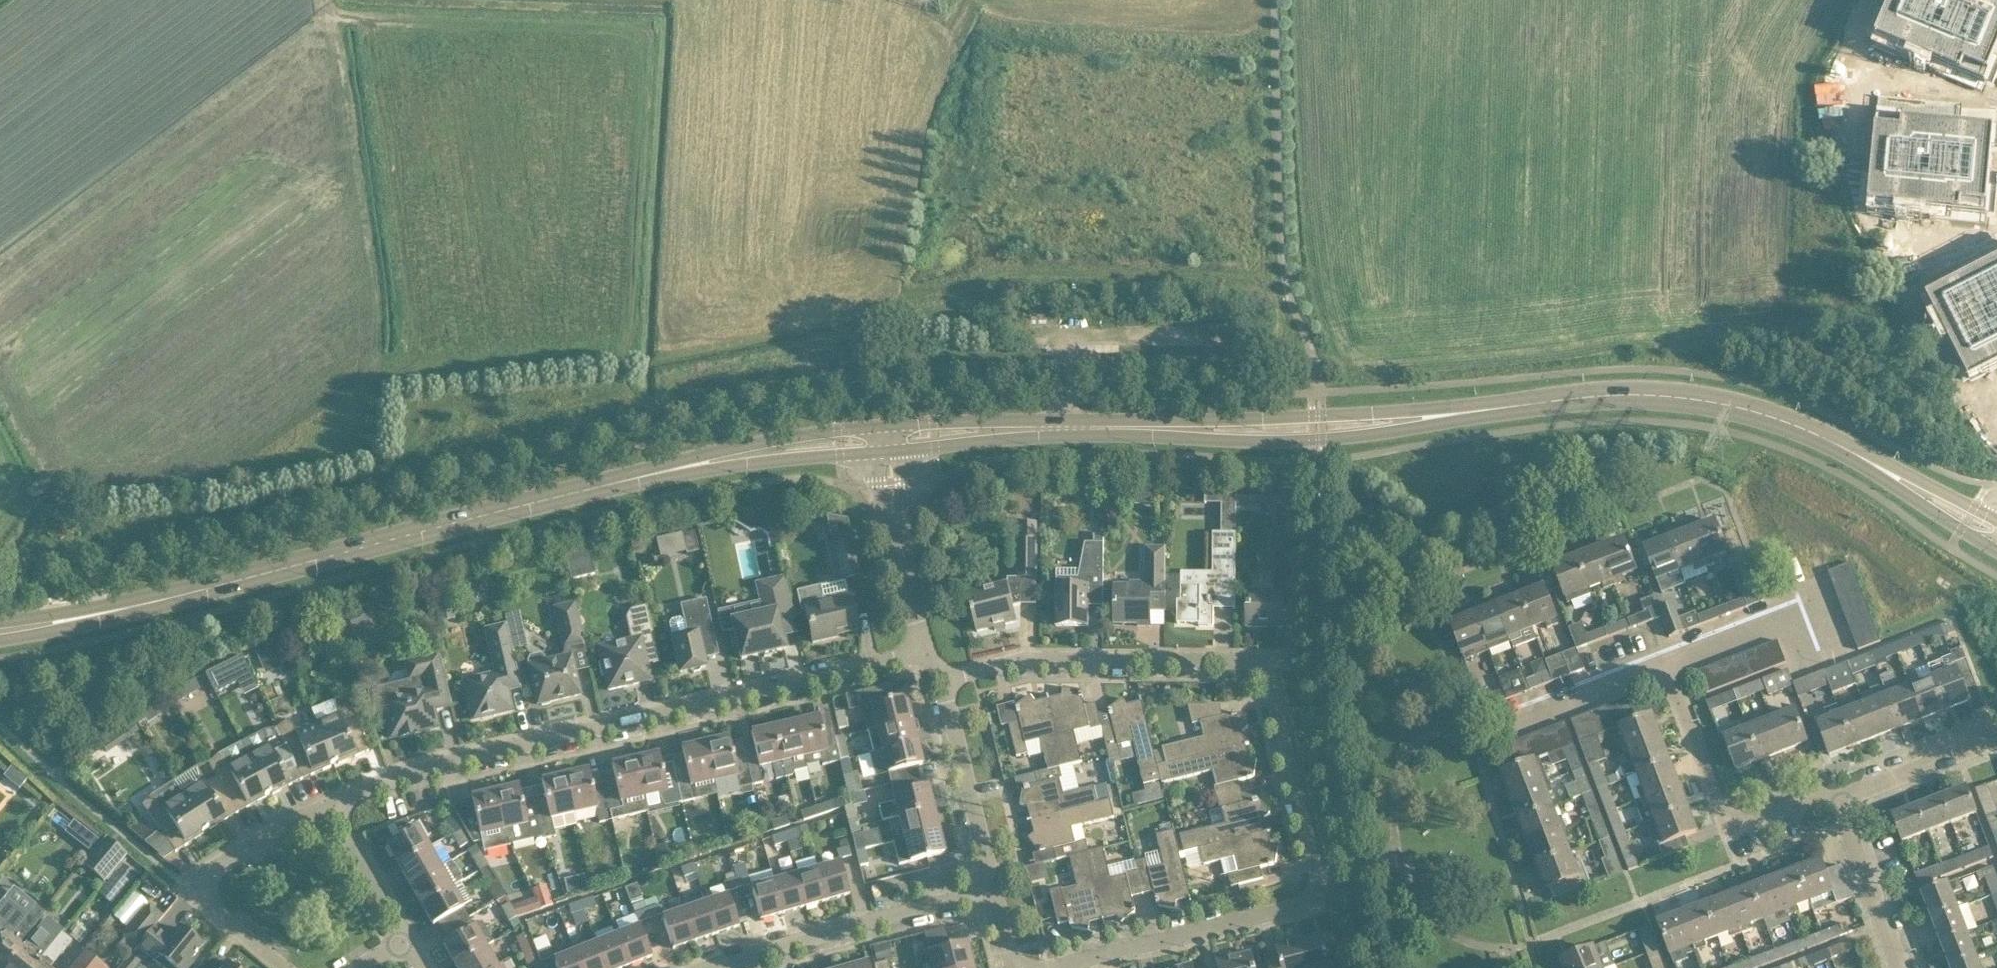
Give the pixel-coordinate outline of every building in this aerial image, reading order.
[(1876,39),(1985,84),(1996,56),(1996,0),(1892,0),(1876,39)] [(1882,97),(1870,204),(1988,217),(1996,131),(1963,128),(1966,106),(1882,97)] [(1927,296),(1968,381),(1996,367),(1996,262),(1927,296)] [(1236,503),(1297,504),(1298,490),(1237,489),(1236,503)] [(1222,503),(1222,533),(1236,533),(1236,503),(1222,503)] [(769,515),(727,517),(749,532),(750,532),(759,530),(767,535),(770,548),(778,547),(769,515)] [(1017,538),(1017,577),(1039,577),(1038,521),(1021,521),(1021,538),(1017,538)] [(1716,521),(1692,530),(1707,568),(1717,564),(1715,558),(1727,554),(1731,564),(1745,559),(1735,530),(1721,536),(1716,521)] [(1692,530),(1669,539),(1682,571),(1694,566),(1697,572),(1707,568),(1692,530)] [(682,534),(686,553),(698,550),(694,532),(682,534)] [(831,537),(841,580),(861,576),(851,532),(831,537)] [(1220,605),(1220,609),(1236,609),(1236,533),(1222,533),(1214,533),(1213,572),(1182,572),(1182,601),(1178,601),(1178,624),(1200,624),(1200,627),(1214,627),(1214,605),(1220,605)] [(1104,599),(1104,535),(1095,535),(1095,543),(1086,543),(1080,569),(1057,569),(1057,614),(1056,614),(1056,626),(1089,626),(1089,599),(1104,599)] [(1625,539),(1601,548),(1615,586),(1626,582),(1624,576),(1637,571),(1625,539)] [(1682,571),(1669,539),(1645,548),(1662,593),(1686,584),(1682,571)] [(1115,623),(1139,624),(1139,621),(1151,621),(1151,610),(1166,610),(1166,583),(1165,583),(1166,548),(1147,548),(1147,583),(1131,583),(1131,586),(1115,586),(1115,623)] [(1601,548),(1578,557),(1590,589),(1603,584),(1605,590),(1615,586),(1601,548)] [(565,556),(571,580),(595,574),(589,550),(565,556)] [(1590,589),(1578,557),(1554,566),(1568,604),(1580,600),(1578,594),(1590,589)] [(1277,624),(1278,627),(1284,627),(1284,611),(1297,611),(1297,561),(1275,561),(1275,592),(1251,592),(1251,605),(1248,605),(1248,615),(1245,615),(1245,625),(1247,625),(1247,627),(1269,627),(1269,624),(1277,624)] [(1829,572),(1833,583),(1855,574),(1851,563),(1829,572)] [(1833,583),(1837,594),(1859,585),(1855,574),(1833,583)] [(1744,596),(1721,605),(1725,616),(1765,601),(1756,577),(1739,584),(1744,596)] [(764,613),(732,621),(741,660),(763,655),(764,657),(777,655),(776,652),(785,649),(782,636),(798,632),(785,578),(757,584),(764,613)] [(1005,625),(1006,628),(1007,628),(1006,625),(1018,622),(1014,606),(1021,605),(1021,584),(1009,584),(1008,583),(968,593),(977,632),(995,628),(995,631),(997,630),(996,627),(1005,625)] [(1837,594),(1841,605),(1864,597),(1859,585),(1837,594)] [(858,626),(850,594),(823,601),(819,587),(796,592),(801,611),(805,610),(813,643),(836,638),(834,632),(858,626)] [(1544,587),(1521,596),(1533,629),(1546,624),(1548,629),(1559,625),(1544,587)] [(1498,605),(1512,643),(1514,647),(1537,638),(1533,629),(1521,596),(1498,605)] [(1632,629),(1662,617),(1659,609),(1654,596),(1640,601),(1645,613),(1628,619),(1632,629)] [(1841,605),(1846,616),(1868,608),(1864,597),(1841,605)] [(671,620),(669,625),(672,639),(680,674),(690,672),(694,674),(699,673),(702,669),(705,668),(703,659),(699,642),(715,638),(709,615),(706,599),(680,605),(684,620),(680,618),(671,620)] [(555,608),(564,647),(583,643),(574,604),(555,608)] [(1674,604),(1659,609),(1662,617),(1670,637),(1685,632),(1674,604)] [(1498,605),(1475,614),(1489,651),(1512,643),(1498,605)] [(1721,605),(1698,614),(1702,625),(1725,616),(1721,605)] [(633,683),(633,685),(651,681),(647,665),(659,663),(646,606),(631,609),(626,618),(631,638),(598,645),(602,662),(599,663),(602,676),(605,676),(608,691),(626,686),(626,685),(633,683)] [(1846,616),(1850,628),(1872,619),(1868,608),(1846,616)] [(339,617),(346,644),(365,639),(363,631),(371,628),(366,609),(339,617)] [(1489,651),(1475,614),(1451,623),(1465,661),(1489,651)] [(1628,619),(1605,628),(1608,637),(1632,629),(1628,619)] [(1850,628),(1854,639),(1877,630),(1872,619),(1850,628)] [(1577,648),(1577,649),(1608,637),(1605,628),(1587,635),(1582,622),(1569,627),(1577,648)] [(486,630),(496,674),(486,676),(486,679),(465,684),(468,698),(473,720),(481,718),(483,720),(494,717),(496,715),(512,711),(507,690),(521,687),(507,625),(486,630)] [(301,630),(304,637),(313,634),(311,626),(301,630)] [(1941,627),(1917,636),(1921,645),(1944,636),(1941,627)] [(1877,630),(1854,639),(1859,650),(1881,641),(1877,630)] [(335,632),(328,635),(332,644),(339,642),(335,632)] [(1917,636),(1894,645),(1898,654),(1921,645),(1917,636)] [(250,648),(261,672),(286,662),(276,637),(250,648)] [(1778,641),(1766,645),(1775,667),(1786,663),(1778,641)] [(1766,645),(1755,649),(1764,672),(1775,667),(1766,645)] [(1894,645),(1871,653),(1875,663),(1898,654),(1894,645)] [(1550,670),(1549,670),(1554,682),(1585,670),(1577,649),(1577,648),(1546,660),(1550,670)] [(1755,649),(1744,654),(1753,676),(1764,672),(1755,649)] [(1852,672),(1875,663),(1871,653),(1848,662),(1851,672),(1852,672)] [(1744,654),(1733,658),(1741,680),(1753,676),(1744,654)] [(242,655),(205,673),(215,693),(238,681),(233,673),(247,666),(242,655)] [(538,705),(540,704),(542,706),(550,704),(552,702),(580,695),(571,656),(545,662),(544,658),(541,655),(530,657),(527,662),(538,705)] [(405,698),(383,703),(387,722),(390,736),(391,738),(392,738),(396,737),(399,736),(400,739),(419,734),(418,732),(431,729),(427,711),(434,710),(452,705),(440,656),(406,664),(413,690),(404,692),(405,698)] [(1733,658),(1722,662),(1730,685),(1741,680),(1733,658)] [(1965,690),(1977,686),(1967,659),(1945,667),(1942,660),(1928,665),(1933,679),(1934,678),(1946,710),(1970,701),(1965,690)] [(1722,662),(1710,667),(1719,689),(1730,685),(1722,662)] [(1856,684),(1852,672),(1851,672),(1848,662),(1825,671),(1830,685),(1829,686),(1832,694),(1856,684)] [(1719,689),(1710,667),(1699,671),(1708,693),(1719,689)] [(1499,678),(1504,690),(1508,700),(1531,691),(1526,679),(1522,669),(1499,678)] [(1549,670),(1526,679),(1531,691),(1554,682),(1549,670)] [(1788,670),(1757,682),(1761,693),(1766,691),(1768,695),(1794,685),(1788,670)] [(1830,685),(1825,671),(1807,678),(1812,692),(1829,686),(1830,685)] [(1884,688),(1887,696),(1900,728),(1923,719),(1908,682),(1898,685),(1893,671),(1880,676),(1884,688)] [(1919,677),(1908,682),(1923,719),(1946,710),(1934,678),(1933,679),(1921,683),(1919,677)] [(1757,682),(1734,691),(1738,701),(1761,693),(1757,682)] [(860,708),(866,731),(877,729),(911,720),(905,697),(903,698),(903,695),(892,694),(889,685),(863,691),(866,707),(860,708)] [(181,687),(171,693),(176,703),(186,697),(181,687)] [(1063,697),(1050,700),(1066,766),(1083,762),(1075,732),(1091,728),(1091,730),(1102,727),(1096,703),(1085,706),(1083,697),(1082,692),(1081,692),(1081,691),(1064,688),(1063,695),(1063,697)] [(1508,700),(1504,690),(1480,700),(1484,709),(1508,700)] [(1738,701),(1734,691),(1707,702),(1711,711),(1738,701)] [(1872,695),(1862,699),(1877,737),(1900,728),(1887,696),(1875,701),(1872,695)] [(1041,740),(1049,770),(1061,768),(1066,766),(1050,700),(1036,703),(1035,702),(1031,696),(1017,706),(1018,708),(1017,708),(1018,713),(1021,722),(1009,725),(1017,757),(1029,754),(1026,744),(1041,740)] [(337,713),(317,722),(330,753),(334,764),(337,762),(338,764),(347,761),(345,757),(354,754),(355,757),(369,752),(349,698),(335,700),(337,713)] [(1628,698),(1616,703),(1625,725),(1636,721),(1628,698)] [(1102,727),(1110,759),(1122,756),(1119,746),(1134,742),(1145,785),(1162,781),(1159,766),(1158,766),(1143,703),(1128,706),(1128,705),(1124,699),(1110,709),(1111,710),(1109,711),(1111,716),(1113,724),(1102,727)] [(1854,709),(1841,714),(1853,746),(1877,737),(1862,699),(1852,703),(1854,709)] [(1616,703),(1605,707),(1614,730),(1620,727),(1625,725),(1616,703)] [(1163,748),(1167,764),(1167,765),(1245,745),(1242,732),(1243,731),(1249,727),(1239,713),(1237,714),(1237,713),(1232,714),(1224,716),(1221,705),(1189,705),(1193,724),(1202,722),(1205,737),(1163,748)] [(1605,707),(1594,711),(1603,734),(1614,730),(1605,707)] [(1780,710),(1769,714),(1784,751),(1807,742),(1795,711),(1782,716),(1780,710)] [(1594,711),(1583,716),(1591,738),(1597,736),(1603,734),(1594,711)] [(140,712),(134,716),(139,724),(145,720),(140,712)] [(835,714),(839,729),(847,727),(843,712),(835,714)] [(1853,746),(1841,714),(1828,719),(1826,713),(1815,717),(1830,755),(1853,746)] [(1761,724),(1748,729),(1761,760),(1784,751),(1769,714),(1759,718),(1761,724)] [(1625,725),(1620,727),(1625,741),(1620,743),(1624,753),(1661,739),(1652,715),(1636,721),(1625,725)] [(1571,720),(1580,742),(1591,738),(1583,716),(1571,720)] [(840,760),(837,746),(833,728),(822,730),(819,718),(796,723),(806,764),(818,761),(822,764),(840,760)] [(287,720),(277,728),(301,780),(314,774),(313,771),(321,768),(323,771),(331,767),(330,765),(334,764),(330,753),(317,722),(296,730),(287,720)] [(873,753),(882,751),(916,742),(914,734),(917,733),(918,730),(917,722),(914,720),(911,721),(911,720),(877,729),(866,731),(868,731),(873,753)] [(1566,722),(1555,726),(1563,749),(1565,748),(1575,745),(1566,722)] [(796,723),(774,728),(785,776),(792,775),(794,771),(806,768),(806,771),(807,770),(806,764),(796,723)] [(1555,726),(1543,731),(1552,753),(1563,749),(1555,726)] [(252,737),(241,742),(247,754),(268,794),(272,793),(273,795),(281,790),(279,787),(287,783),(289,786),(300,780),(301,780),(277,728),(264,730),(266,744),(258,749),(252,737)] [(746,761),(751,779),(752,784),(762,781),(759,767),(773,764),(776,779),(785,776),(774,728),(751,733),(757,759),(746,761)] [(1761,760),(1748,729),(1736,733),(1734,728),(1722,732),(1737,770),(1761,760)] [(1543,731),(1532,735),(1541,758),(1552,753),(1543,731)] [(1532,735),(1521,739),(1529,762),(1540,758),(1541,758),(1532,735)] [(1580,742),(1589,766),(1599,763),(1598,761),(1606,758),(1597,736),(1591,738),(1580,742)] [(751,779),(746,761),(735,764),(729,738),(730,738),(730,737),(707,738),(707,740),(709,739),(709,743),(706,744),(714,781),(736,776),(738,782),(739,787),(752,784),(751,779)] [(1509,744),(1518,766),(1529,762),(1521,739),(1509,744)] [(1661,739),(1624,753),(1624,755),(1617,757),(1620,766),(1621,766),(1626,779),(1638,774),(1670,762),(1661,739)] [(688,775),(677,778),(680,795),(693,792),(692,786),(714,781),(706,744),(702,745),(700,741),(702,741),(702,740),(681,748),(681,749),(682,749),(688,775)] [(916,742),(882,751),(888,774),(922,765),(916,742)] [(848,759),(845,744),(837,746),(840,760),(840,761),(848,759)] [(1159,766),(1162,781),(1163,784),(1214,771),(1217,786),(1215,787),(1218,798),(1242,792),(1240,781),(1248,779),(1253,778),(1253,777),(1255,776),(1257,760),(1250,759),(1249,759),(1245,745),(1167,765),(1167,764),(1159,766)] [(1584,769),(1575,745),(1565,748),(1574,772),(1584,769)] [(639,759),(635,760),(644,797),(659,794),(666,807),(682,803),(680,795),(677,778),(676,778),(673,762),(661,765),(659,754),(660,754),(659,753),(637,755),(637,756),(639,756),(639,759)] [(218,755),(209,764),(237,813),(250,807),(248,804),(256,799),(258,802),(266,798),(265,796),(268,794),(247,754),(228,765),(218,755)] [(614,777),(603,780),(612,820),(647,812),(644,797),(635,760),(632,761),(630,758),(632,757),(631,756),(611,764),(611,765),(612,765),(614,777)] [(1502,772),(1512,796),(1549,782),(1540,758),(1529,762),(1518,766),(1502,772)] [(851,772),(848,759),(840,761),(848,795),(862,790),(857,771),(851,772)] [(1670,762),(1638,774),(1643,787),(1637,789),(1641,799),(1679,785),(1670,762)] [(1589,766),(1598,790),(1607,786),(1599,763),(1589,766)] [(198,777),(179,790),(205,831),(209,829),(210,831),(218,826),(216,823),(223,818),(225,821),(236,814),(237,813),(209,764),(196,767),(198,777)] [(1030,806),(1033,820),(1111,800),(1107,784),(1065,795),(1061,780),(1064,779),(1061,768),(1049,770),(1036,773),(1039,784),(1030,787),(1030,786),(1025,787),(1025,789),(1024,789),(1021,806),(1028,807),(1030,806)] [(569,775),(565,776),(574,814),(596,808),(599,823),(612,820),(603,780),(591,782),(589,770),(589,769),(567,771),(567,772),(569,772),(569,775)] [(1593,792),(1584,769),(1574,772),(1578,781),(1565,786),(1571,800),(1583,795),(1593,792)] [(549,812),(537,815),(540,828),(544,838),(555,835),(553,825),(552,819),(574,814),(565,776),(561,777),(560,774),(562,773),(561,772),(541,780),(541,782),(542,781),(549,812)] [(1512,796),(1521,819),(1552,807),(1547,795),(1553,792),(1549,782),(1512,796)] [(1993,783),(1976,789),(1985,814),(1996,810),(1996,792),(1993,783)] [(1159,784),(1146,787),(1150,803),(1163,800),(1159,784)] [(1679,785),(1641,799),(1645,810),(1651,808),(1656,821),(1688,808),(1679,785)] [(499,792),(495,792),(504,830),(526,825),(527,830),(540,828),(537,815),(535,806),(523,809),(518,787),(519,787),(519,786),(497,787),(497,788),(499,788),(499,792)] [(882,821),(899,817),(933,809),(927,786),(893,794),(895,802),(879,806),(882,821)] [(1598,790),(1607,813),(1616,809),(1607,786),(1598,790)] [(1966,788),(1942,797),(1952,823),(1977,813),(1967,787),(1965,788),(1966,788)] [(504,830),(495,792),(491,793),(490,790),(492,789),(491,788),(470,797),(471,798),(473,803),(474,809),(456,813),(474,843),(481,841),(484,852),(510,846),(504,830)] [(154,793),(143,805),(160,830),(175,852),(188,845),(186,842),(194,837),(196,840),(203,835),(202,833),(205,831),(179,790),(161,801),(154,793)] [(1242,792),(1218,798),(1221,809),(1223,809),(1227,824),(1181,835),(1185,853),(1201,849),(1201,848),(1267,832),(1263,818),(1265,818),(1271,813),(1260,800),(1259,800),(1258,799),(1253,801),(1254,801),(1245,803),(1242,792)] [(1601,815),(1593,792),(1583,795),(1592,819),(1601,815)] [(1942,797),(1917,807),(1927,833),(1952,823),(1942,797)] [(1073,828),(1115,818),(1111,800),(1033,820),(1036,834),(1035,834),(1029,839),(1039,852),(1041,852),(1041,853),(1046,851),(1055,849),(1057,860),(1070,857),(1087,852),(1090,852),(1087,840),(1077,843),(1073,828)] [(833,810),(831,802),(816,807),(819,815),(833,810)] [(845,807),(849,822),(857,820),(853,805),(845,807)] [(819,815),(816,807),(801,812),(804,820),(819,815)] [(1521,819),(1529,843),(1567,828),(1563,818),(1557,820),(1552,807),(1521,819)] [(1927,833),(1917,807),(1894,816),(1894,815),(1892,816),(1903,842),(1927,833)] [(1688,808),(1656,821),(1661,833),(1655,835),(1664,857),(1690,847),(1686,836),(1697,832),(1688,808)] [(899,817),(904,839),(938,831),(933,809),(899,817)] [(1607,813),(1616,836),(1625,832),(1616,809),(1607,813)] [(1985,814),(1995,838),(1996,838),(1996,810),(1985,814)] [(387,845),(399,865),(429,848),(423,837),(430,833),(423,814),(394,824),(401,837),(387,845)] [(1610,838),(1601,815),(1592,819),(1601,842),(1610,838)] [(444,821),(452,835),(459,831),(452,817),(444,821)] [(772,823),(774,831),(789,825),(787,817),(772,823)] [(1529,843),(1538,866),(1570,854),(1565,841),(1571,839),(1567,828),(1529,843)] [(798,838),(796,830),(784,834),(786,842),(798,838)] [(459,831),(452,835),(460,848),(467,844),(459,831)] [(938,831),(904,839),(910,862),(944,854),(938,831)] [(1136,862),(1138,870),(1144,894),(1155,891),(1157,900),(1156,900),(1158,905),(1159,905),(1159,906),(1176,909),(1177,902),(1176,900),(1191,897),(1175,831),(1157,835),(1165,865),(1150,869),(1147,859),(1136,862)] [(852,836),(856,851),(864,849),(874,847),(870,832),(852,836)] [(1201,848),(1201,849),(1205,865),(1222,861),(1226,876),(1229,875),(1232,887),(1264,879),(1261,867),(1269,865),(1270,866),(1275,865),(1274,863),(1276,863),(1279,846),(1271,845),(1270,846),(1267,832),(1201,848)] [(1625,832),(1616,836),(1629,871),(1639,867),(1625,832)] [(786,842),(784,834),(772,838),(775,846),(786,842)] [(90,835),(82,846),(90,852),(98,841),(90,835)] [(104,882),(127,855),(106,837),(83,864),(104,882)] [(1619,862),(1610,838),(1601,842),(1610,865),(1619,862)] [(667,845),(656,849),(661,866),(673,862),(667,845)] [(1968,867),(1993,857),(1989,846),(1982,848),(1964,856),(1968,867)] [(837,851),(839,859),(851,856),(849,847),(837,851)] [(399,865),(410,885),(440,868),(429,848),(399,865)] [(1104,848),(1090,852),(1087,852),(1104,918),(1117,915),(1118,916),(1122,922),(1136,912),(1135,911),(1136,910),(1135,905),(1132,897),(1144,894),(1138,870),(1126,872),(1127,875),(1112,879),(1104,848)] [(864,849),(856,851),(860,867),(868,864),(864,849)] [(1087,852),(1070,857),(1078,887),(1063,891),(1062,888),(1051,891),(1059,925),(1070,922),(1071,926),(1072,926),(1072,928),(1089,931),(1090,923),(1090,922),(1104,918),(1087,852)] [(473,858),(480,871),(488,867),(480,854),(473,858)] [(1570,854),(1538,866),(1547,889),(1585,875),(1581,864),(1575,867),(1570,854)] [(1968,867),(1964,856),(1940,865),(1944,876),(1968,867)] [(1798,870),(1810,901),(1815,913),(1854,898),(1842,866),(1826,872),(1822,861),(1798,870)] [(421,905),(452,887),(462,881),(460,878),(461,877),(454,865),(453,865),(451,862),(440,868),(410,885),(421,905)] [(736,878),(739,888),(751,884),(744,863),(732,867),(736,878)] [(840,863),(818,869),(827,901),(849,895),(840,863)] [(696,873),(693,864),(681,869),(684,877),(696,873)] [(107,885),(119,895),(136,875),(124,865),(107,885)] [(1944,876),(1940,865),(1915,875),(1920,886),(1944,876)] [(1991,895),(1996,893),(1996,875),(1993,866),(1976,872),(1979,881),(1985,879),(1991,895)] [(488,867),(480,871),(488,885),(495,881),(488,867)] [(818,869),(796,876),(805,907),(827,901),(818,869)] [(1798,870),(1775,878),(1789,916),(1800,912),(1798,906),(1810,901),(1798,870)] [(796,876),(774,882),(783,914),(805,907),(796,876)] [(739,888),(736,878),(723,882),(727,892),(739,888)] [(1775,878),(1752,887),(1764,919),(1777,914),(1779,920),(1789,916),(1775,878)] [(1922,893),(1932,918),(1958,908),(1952,893),(1963,889),(1959,879),(1922,893)] [(783,914),(774,882),(751,888),(760,920),(783,914)] [(646,908),(642,898),(636,884),(625,888),(630,902),(634,913),(638,923),(650,918),(646,908)] [(452,887),(421,905),(433,925),(463,908),(462,906),(472,901),(464,888),(455,893),(452,887)] [(1752,887),(1729,896),(1743,935),(1753,931),(1754,932),(1767,927),(1764,919),(1752,887)] [(536,894),(541,907),(551,903),(547,891),(536,894)] [(728,895),(706,903),(717,934),(739,927),(728,895)] [(1729,896),(1705,905),(1718,937),(1730,932),(1732,938),(1743,934),(1743,935),(1729,896)] [(541,909),(537,897),(510,906),(517,917),(541,909)] [(596,907),(593,898),(581,902),(584,910),(596,907)] [(0,939),(0,967),(7,967),(23,948),(19,945),(45,913),(36,905),(26,917),(4,899),(0,904),(0,930),(4,934),(0,939)] [(584,910),(581,902),(569,906),(572,914),(584,910)] [(517,917),(510,906),(509,903),(501,908),(509,922),(517,917)] [(706,903),(684,910),(695,942),(717,934),(706,903)] [(658,904),(646,908),(650,918),(661,914),(658,904)] [(1932,918),(1941,943),(1967,932),(1967,931),(1978,927),(1969,904),(1958,908),(1932,918)] [(1705,905),(1682,914),(1697,951),(1707,947),(1705,942),(1718,937),(1705,905)] [(126,939),(123,944),(131,951),(161,916),(149,906),(123,936),(126,939)] [(695,942),(684,910),(662,918),(673,949),(695,942)] [(1818,921),(1822,933),(1826,942),(1850,933),(1842,912),(1818,921)] [(1697,951),(1682,914),(1658,923),(1674,964),(1688,959),(1686,955),(1697,951)] [(59,937),(62,934),(45,920),(23,948),(7,967),(34,967),(59,937)] [(443,944),(455,964),(485,947),(493,942),(481,922),(474,927),(443,944)] [(639,926),(618,935),(630,965),(652,957),(639,926)] [(202,946),(197,941),(198,937),(189,930),(185,932),(180,928),(170,940),(154,927),(138,947),(163,967),(189,967),(193,963),(190,961),(202,946)] [(1639,930),(1648,954),(1657,951),(1648,927),(1639,930)] [(933,967),(965,967),(972,966),(966,942),(954,945),(948,943),(944,928),(924,933),(933,967)] [(1941,943),(1950,967),(1977,957),(1967,932),(1941,943)] [(1822,933),(1799,942),(1803,951),(1826,942),(1822,933)] [(72,942),(62,934),(59,937),(34,967),(50,967),(72,942)] [(516,938),(522,953),(530,950),(524,935),(516,938)] [(596,943),(606,967),(624,967),(630,965),(618,935),(596,943)] [(1268,962),(1268,964),(1269,967),(1331,967),(1323,935),(1298,942),(1297,939),(1277,944),(1280,959),(1268,962)] [(1853,940),(1829,949),(1832,958),(1856,949),(1853,940)] [(1799,942),(1776,950),(1780,960),(1803,951),(1799,942)] [(575,952),(581,967),(606,967),(596,943),(575,952)] [(1565,967),(1601,967),(1598,959),(1603,957),(1599,945),(1562,960),(1565,967)] [(457,967),(495,967),(497,967),(485,947),(455,964),(457,967)] [(537,953),(541,961),(553,957),(549,948),(537,953)] [(1829,949),(1806,958),(1809,967),(1832,958),(1829,949)] [(81,950),(66,967),(103,967),(81,950)] [(530,950),(522,953),(528,967),(535,964),(530,950)] [(1753,959),(1756,967),(1758,967),(1780,960),(1776,950),(1753,959)] [(1653,967),(1664,967),(1657,951),(1648,954),(1653,967)] [(575,952),(553,961),(556,967),(581,967),(575,952)] [(143,961),(134,953),(121,967),(137,967),(143,961)] [(1268,964),(1256,967),(1253,953),(1232,958),(1223,960),(1222,957),(1216,959),(1219,967),(1269,967),(1268,964)] [(1951,967),(1981,967),(1977,957),(1950,967),(1951,967)] [(1782,967),(1783,967),(1807,967),(1809,967),(1806,958),(1782,967)] [(1730,967),(1756,967),(1753,959),(1730,967)]
